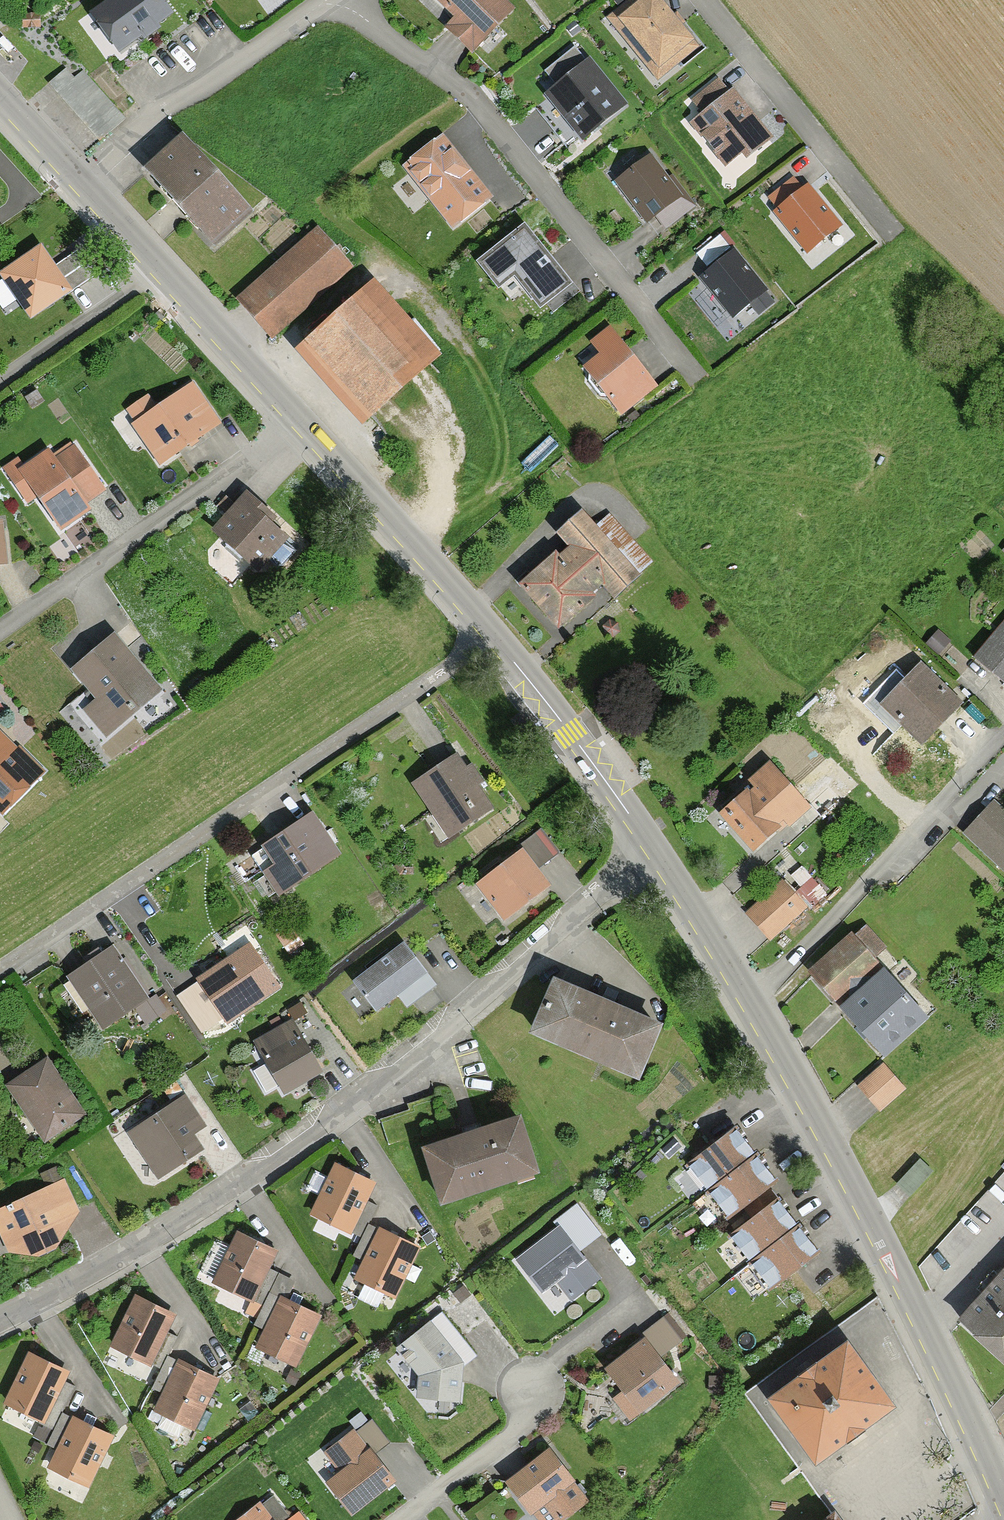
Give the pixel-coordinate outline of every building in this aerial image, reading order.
[(90,16),(119,58),(142,42),(144,45),(163,32),(160,28),(174,19),(161,0),(114,0),(90,16)] [(501,0),(433,0),(454,20),(444,31),(473,58),(515,13),(501,0)] [(608,20),(657,82),(700,49),(661,0),(633,0),(608,20)] [(628,109),(591,63),(546,99),(584,145),(628,109)] [(68,73),(52,88),(102,145),(129,122),(86,74),(76,82),(68,73)] [(702,115),(689,125),(725,172),(742,159),(747,165),(775,144),(735,90),(730,94),(719,80),(691,101),(702,115)] [(494,200),(443,138),(403,171),(455,233),(494,200)] [(185,143),(145,176),(214,257),(253,224),(185,143)] [(649,157),(616,183),(648,226),(682,200),(649,157)] [(794,179),(768,199),(779,212),(772,217),(806,259),(845,228),(810,184),(803,190),(794,179)] [(526,228),(477,266),(499,294),(515,282),(540,313),(572,288),(526,228)] [(324,232),(243,302),(278,341),(359,272),(324,232)] [(91,302),(57,251),(13,280),(46,331),(91,302)] [(736,252),(700,281),(733,321),(768,291),(736,252)] [(370,289),(298,353),(363,427),(436,364),(370,289)] [(622,343),(584,372),(621,419),(658,390),(622,343)] [(221,426),(193,385),(157,410),(148,397),(125,413),(162,467),(221,426)] [(41,503),(66,539),(97,517),(90,508),(112,492),(80,446),(59,461),(55,456),(30,474),(22,463),(6,474),(31,510),(41,503)] [(246,485),(210,528),(260,570),(290,533),(268,515),(274,508),(246,485)] [(595,528),(577,508),(551,531),(560,541),(515,580),(559,630),(607,587),(619,600),(657,566),(611,514),(595,528)] [(8,526),(0,527),(0,571),(11,570),(8,526)] [(1003,683),(1003,619),(972,652),(1003,683)] [(78,703),(107,735),(164,686),(111,625),(66,664),(90,692),(78,703)] [(938,656),(962,677),(973,665),(949,644),(938,656)] [(964,701),(919,660),(878,703),(923,745),(964,701)] [(3,816),(47,773),(0,729),(0,813),(3,816)] [(416,778),(459,837),(494,811),(451,753),(416,778)] [(806,803),(766,759),(745,778),(747,781),(714,810),(755,857),(810,809),(820,820),(845,798),(830,782),(806,803)] [(994,797),(963,829),(1003,869),(1003,868),(1003,807),(994,797)] [(310,808),(259,841),(272,862),(260,870),(278,897),(341,856),(310,808)] [(473,881),(504,922),(550,887),(519,846),(473,881)] [(744,913),(770,942),(808,910),(783,880),(744,913)] [(850,931),(804,969),(880,1059),(925,1021),(875,960),(888,949),(868,925),(854,936),(850,931)] [(247,941),(196,975),(225,1018),(276,984),(247,941)] [(114,942),(65,974),(102,1029),(134,1008),(146,1026),(159,1017),(148,999),(151,997),(114,942)] [(352,978),(377,1011),(397,996),(407,1009),(435,988),(401,942),(352,978)] [(557,977),(534,1035),(638,1077),(662,1019),(557,977)] [(253,1040),(284,1093),(322,1072),(291,1018),(253,1040)] [(44,1055),(4,1082),(45,1142),(85,1116),(44,1055)] [(858,1087),(879,1112),(906,1089),(885,1064),(858,1087)] [(158,1181),(165,1177),(201,1152),(190,1136),(206,1126),(185,1093),(126,1133),(158,1181)] [(418,1137),(437,1198),(539,1165),(520,1105),(418,1137)] [(779,1175),(735,1121),(684,1162),(728,1216),(779,1175)] [(896,1183),(911,1197),(934,1173),(919,1159),(896,1183)] [(338,1166),(315,1215),(350,1233),(374,1183),(338,1166)] [(65,1179),(57,1167),(41,1175),(46,1185),(22,1192),(0,1205),(0,1234),(8,1252),(34,1253),(54,1244),(79,1212),(65,1179)] [(821,1246),(778,1192),(727,1233),(771,1287),(821,1246)] [(562,1222),(516,1256),(543,1292),(557,1282),(571,1300),(599,1280),(603,1277),(562,1222)] [(381,1229),(358,1278),(393,1295),(417,1246),(381,1229)] [(238,1231),(214,1281),(250,1298),(274,1248),(238,1231)] [(953,1317),(1003,1363),(1003,1261),(953,1317)] [(138,1295),(115,1344),(150,1361),(174,1312),(138,1295)] [(284,1298),(260,1347),(296,1364),(319,1315),(284,1298)] [(430,1315),(397,1343),(419,1372),(418,1397),(460,1399),(464,1359),(430,1315)] [(647,1331),(604,1362),(622,1387),(639,1411),(682,1380),(668,1360),(647,1331)] [(768,1400),(816,1465),(895,1407),(848,1342),(768,1400)] [(31,1352),(7,1402),(43,1419),(67,1369),(31,1352)] [(182,1361),(158,1410),(194,1427),(218,1378),(182,1361)] [(77,1417),(54,1466),(89,1483),(113,1434),(77,1417)] [(354,1428),(325,1448),(340,1469),(327,1478),(340,1496),(352,1512),(393,1482),(354,1428)] [(506,1476),(531,1511),(538,1519),(563,1519),(589,1501),(548,1445),(506,1476)] [(274,1493),(234,1519),(292,1519),(274,1493)] [(837,1504),(814,1519),(848,1519),(837,1504)]
